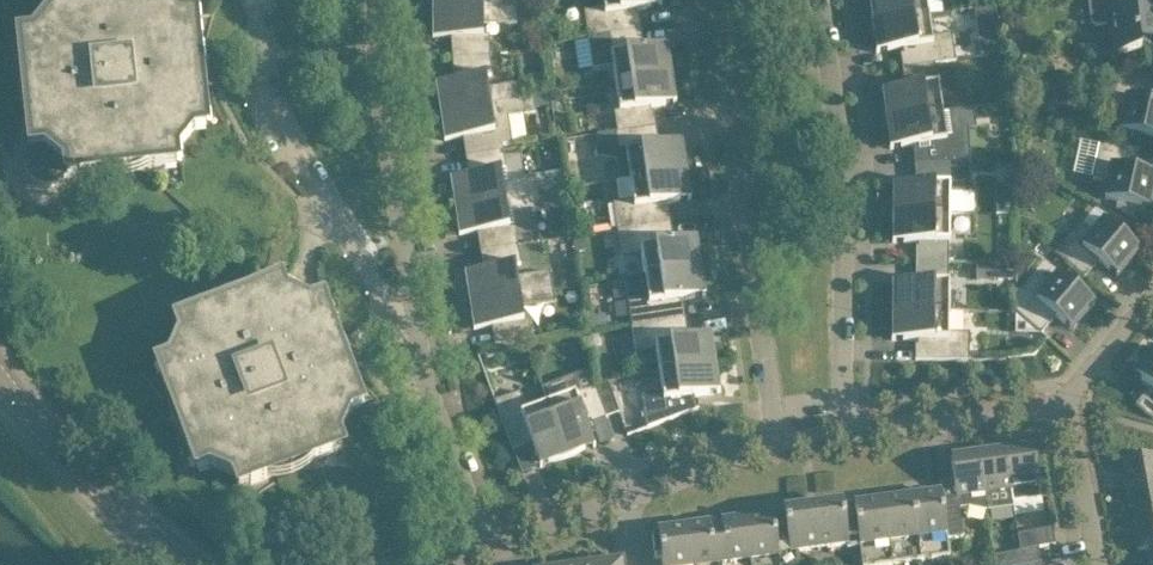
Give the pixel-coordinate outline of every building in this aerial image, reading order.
[(19,37),(21,49),(20,49),(22,66),(34,65),(30,90),(31,93),(40,116),(28,118),(29,135),(30,134),(31,145),(31,147),(28,151),(26,155),(25,160),(25,165),(26,169),(28,174),(30,178),(34,181),(38,184),(42,185),(47,186),(52,186),(56,185),(61,183),(64,180),(68,176),(70,176),(73,176),(80,175),(97,174),(96,162),(121,165),(124,165),(147,156),(148,168),(165,166),(178,165),(177,152),(177,151),(194,130),(195,130),(207,128),(206,116),(207,116),(205,99),(193,100),(195,85),(195,83),(179,85),(177,66),(193,64),(193,63),(187,49),(199,47),(197,30),(196,18),(183,19),(182,19),(161,2),(161,1),(161,0),(130,0),(131,3),(109,0),(103,0),(80,9),(79,0),(52,0),(49,0),(50,13),(50,14),(33,35),(32,35),(19,37)] [(436,8),(434,8),(517,8),(517,0),(436,0),(436,8)] [(605,7),(584,10),(588,38),(642,30),(640,15),(637,16),(636,11),(651,8),(656,7),(655,0),(603,0),(605,7)] [(872,15),(872,20),(873,24),(930,16),(928,0),(876,0),(877,5),(873,4),(873,7),(872,11),(872,15)] [(1131,0),(1089,0),(1091,22),(1097,26),(1108,25),(1116,30),(1119,53),(1152,49),(1152,0),(1131,3),(1131,0)] [(437,24),(433,24),(433,38),(458,38),(459,58),(491,56),(490,36),(484,36),(484,24),(517,24),(517,8),(434,8),(434,9),(436,9),(437,24)] [(933,37),(930,16),(873,24),(873,28),(875,32),(876,36),(879,43),(882,41),(883,51),(888,50),(888,51),(903,49),(904,54),(901,54),(903,69),(936,64),(957,61),(953,34),(933,37)] [(642,30),(588,38),(593,69),(613,66),(616,83),(673,74),(672,72),(672,70),(672,69),(671,67),(671,66),(670,64),(670,62),(669,61),(668,59),(668,58),(667,56),(664,57),(662,47),(657,48),(657,47),(642,50),(641,45),(644,44),(642,30)] [(554,43),(543,45),(546,63),(557,61),(554,43)] [(460,79),(436,83),(438,97),(442,96),(444,111),(441,111),(441,112),(524,99),(521,83),(488,88),(487,77),(492,76),(491,56),(459,58),(460,79)] [(939,84),(936,64),(903,69),(905,83),(908,83),(909,88),(893,90),(893,91),(889,92),(890,101),(887,101),(886,103),(886,107),(886,112),(886,116),(886,120),(943,112),(939,83),(939,84)] [(1152,102),(1152,98),(1152,73),(1115,78),(1108,111),(1124,114),(1120,131),(1152,138),(1152,102)] [(620,111),(614,112),(617,132),(623,131),(657,126),(654,112),(652,112),(651,107),(666,105),(666,104),(671,103),(669,94),(673,94),(673,92),(673,87),(674,83),(673,79),(673,74),(616,83),(620,111)] [(550,95),(533,98),(535,108),(552,106),(550,95)] [(524,99),(441,112),(442,113),(444,112),(446,127),(443,127),(445,141),(463,138),(469,137),(472,155),(504,150),(503,145),(512,144),(508,118),(535,114),(535,108),(533,98),(524,99)] [(958,129),(955,110),(943,112),(886,120),(887,125),(888,129),(890,133),(891,137),(892,139),(895,138),(897,148),(901,147),(901,148),(917,146),(917,151),(914,151),(915,165),(967,162),(965,128),(958,129)] [(598,140),(595,156),(616,161),(619,181),(630,179),(645,177),(681,171),(687,170),(687,169),(687,167),(686,165),(686,164),(686,162),(685,160),(684,159),(684,157),(683,156),(682,154),(681,152),(678,153),(677,144),(672,144),(657,146),(656,141),(659,141),(657,126),(623,131),(617,132),(614,132),(597,135),(598,140)] [(1093,179),(1109,183),(1105,199),(1118,202),(1116,210),(1134,220),(1137,207),(1148,209),(1150,202),(1152,196),(1152,193),(1152,174),(1135,170),(1139,149),(1116,143),(1102,140),(1100,145),(1093,179)] [(468,175),(451,177),(453,191),(456,191),(458,205),(456,206),(506,199),(539,193),(555,191),(552,175),(536,177),(524,179),(521,156),(505,159),(504,150),(472,155),(475,174),(468,175)] [(971,162),(967,162),(915,165),(917,180),(920,180),(920,185),(904,185),(900,186),(900,195),(897,194),(896,197),(895,201),(894,205),(893,209),(893,214),(950,214),(950,193),(971,193),(971,162)] [(618,202),(614,203),(618,230),(671,223),(669,208),(666,208),(666,204),(681,201),(681,200),(685,200),(684,190),(687,190),(688,188),(688,186),(688,185),(688,183),(688,181),(688,179),(688,178),(688,176),(688,174),(688,173),(688,171),(687,170),(681,171),(645,177),(630,179),(633,200),(618,202)] [(506,199),(456,206),(456,207),(459,207),(461,221),(458,222),(460,236),(477,233),(484,232),(487,250),(518,245),(517,237),(532,234),(529,214),(533,213),(541,212),(557,209),(555,191),(539,193),(506,199)] [(950,243),(950,214),(893,214),(893,218),(894,222),(894,227),(895,231),(896,233),(900,232),(899,242),(904,242),(904,243),(919,243),(919,248),(917,248),(917,263),(949,263),(949,243),(950,243)] [(1082,223),(1056,252),(1085,278),(1100,262),(1118,277),(1125,268),(1132,258),(1138,248),(1125,237),(1131,230),(1114,220),(1110,224),(1105,220),(1094,233),(1082,223)] [(672,242),(671,237),(674,237),(671,223),(618,230),(622,258),(642,255),(645,275),(702,267),(701,263),(700,259),(699,255),(697,251),(696,248),(693,250),(691,240),(687,241),(687,240),(672,242)] [(568,224),(556,226),(558,235),(569,234),(568,224)] [(583,236),(573,238),(575,253),(586,251),(583,236)] [(490,268),(465,272),(467,286),(471,285),(473,300),(471,300),(471,301),(553,288),(551,272),(518,277),(516,265),(521,265),(518,245),(487,250),(490,268)] [(949,282),(949,263),(917,263),(916,277),(919,277),(919,282),(904,282),(904,283),(899,283),(899,293),(896,292),(895,294),(894,298),(893,303),(893,307),(892,311),(950,311),(950,282),(949,282)] [(999,266),(999,280),(1014,280),(1014,266),(999,266)] [(645,275),(625,279),(628,299),(632,327),(686,319),(684,304),(681,305),(680,300),(695,298),(695,297),(700,296),(698,286),(702,287),(702,284),(702,283),(703,281),(703,279),(703,277),(703,276),(703,274),(703,272),(703,271),(702,269),(702,267),(645,275)] [(1095,303),(1060,273),(1049,287),(1036,276),(1023,291),(1016,291),(1016,312),(1042,334),(1057,317),(1070,328),(1077,322),(1083,316),(1089,310),(1095,303)] [(169,361),(157,365),(162,377),(161,377),(167,393),(179,389),(181,414),(182,417),(197,437),(186,441),(192,457),(197,469),(209,465),(210,465),(234,476),(234,477),(235,477),(239,488),(251,484),(267,478),(263,467),(288,464),(291,463),(311,449),(316,460),(332,454),(343,449),(339,437),(339,436),(350,412),(351,412),(351,411),(362,407),(358,395),(352,379),(341,382),(340,368),(339,366),(324,372),(317,354),(332,348),(332,347),(323,335),(334,330),(328,314),(328,315),(323,303),(311,307),(310,307),(286,296),(286,295),(285,295),(281,284),(269,288),(253,294),(257,305),(232,308),(229,309),(209,323),(204,312),(188,318),(177,323),(181,335),(181,336),(170,360),(169,360),(169,361)] [(553,288),(471,301),(471,302),(473,301),(475,315),(472,316),(474,330),(492,327),(499,326),(501,343),(501,344),(519,342),(533,340),(530,320),(524,320),(523,309),(556,304),(553,288)] [(949,333),(950,311),(892,311),(893,316),(893,320),(894,324),(895,328),(896,331),(899,330),(899,340),(903,340),(919,341),(919,345),(916,345),(916,360),(970,361),(970,333),(949,333)] [(686,338),(685,334),(688,333),(686,319),(632,327),(636,354),(657,351),(660,372),(717,363),(716,359),(715,355),(713,351),(712,347),(711,345),(708,346),(706,336),(702,337),(701,336),(686,338)] [(1152,355),(1147,362),(1142,369),(1137,377),(1151,388),(1136,405),(1152,420),(1152,354),(1152,355)] [(716,383),(717,381),(717,376),(717,372),(717,368),(717,363),(660,372),(663,392),(643,395),(648,428),(700,409),(698,401),(696,401),(695,396),(710,394),(710,393),(715,392),(713,383),(716,383)] [(575,376),(542,388),(548,404),(566,452),(568,458),(569,458),(575,455),(579,452),(586,448),(583,445),(593,442),(591,438),(592,437),(587,423),(591,421),(592,424),(606,419),(594,387),(593,387),(591,370),(575,376)] [(608,382),(594,387),(606,419),(620,413),(611,391),(608,382)] [(522,392),(495,402),(514,453),(528,447),(527,445),(532,443),(537,457),(538,457),(540,461),(549,458),(549,461),(552,461),(556,461),(560,460),(564,459),(568,458),(566,452),(548,404),(529,411),(522,392)] [(1013,503),(1041,499),(1034,447),(1006,451),(1013,503)] [(987,510),(1014,507),(1013,503),(1006,451),(979,454),(987,510)] [(987,510),(979,454),(952,458),(956,495),(942,497),(942,493),(948,539),(964,537),(960,510),(976,508),(986,510),(987,510)] [(1124,460),(1127,474),(1125,475),(1128,491),(1152,486),(1152,455),(1124,460)] [(1128,491),(1128,496),(1130,507),(1133,507),(1135,520),(1152,517),(1152,486),(1128,491)] [(921,560),(950,556),(948,539),(942,493),(918,496),(920,514),(915,514),(921,560)] [(907,498),(884,501),(890,542),(893,564),(921,560),(915,514),(909,515),(907,498)] [(851,523),(853,532),(858,531),(860,546),(863,564),(887,564),(892,564),(893,564),(890,542),(884,501),(855,505),(855,506),(857,522),(851,523)] [(822,507),(814,508),(820,550),(828,549),(839,547),(848,546),(848,548),(860,546),(858,531),(853,532),(851,523),(846,524),(844,508),(844,506),(843,504),(833,506),(822,507)] [(783,542),(778,542),(778,548),(779,555),(780,557),(792,555),(792,554),(794,553),(801,552),(811,551),(820,550),(814,508),(805,509),(795,511),(785,512),(785,514),(785,516),(787,531),(782,532),(783,542)] [(745,520),(750,561),(751,564),(781,564),(780,564),(780,557),(779,555),(778,548),(778,542),(783,542),(782,532),(776,533),(774,517),(774,516),(745,520)] [(1135,520),(1137,531),(1138,534),(1135,534),(1139,551),(1149,549),(1149,548),(1152,547),(1152,517),(1135,520)] [(719,541),(722,564),(751,564),(750,561),(745,520),(722,523),(724,540),(719,541)] [(688,527),(693,564),(722,564),(719,541),(713,541),(711,524),(688,527)] [(654,549),(656,559),(662,558),(663,564),(693,564),(688,527),(658,531),(659,536),(661,548),(654,549)] [(1046,530),(1017,535),(1020,552),(1039,549),(1049,547),(1046,530)] [(994,557),(995,564),(1029,564),(1040,563),(1041,563),(1039,549),(1020,552),(994,557)]
